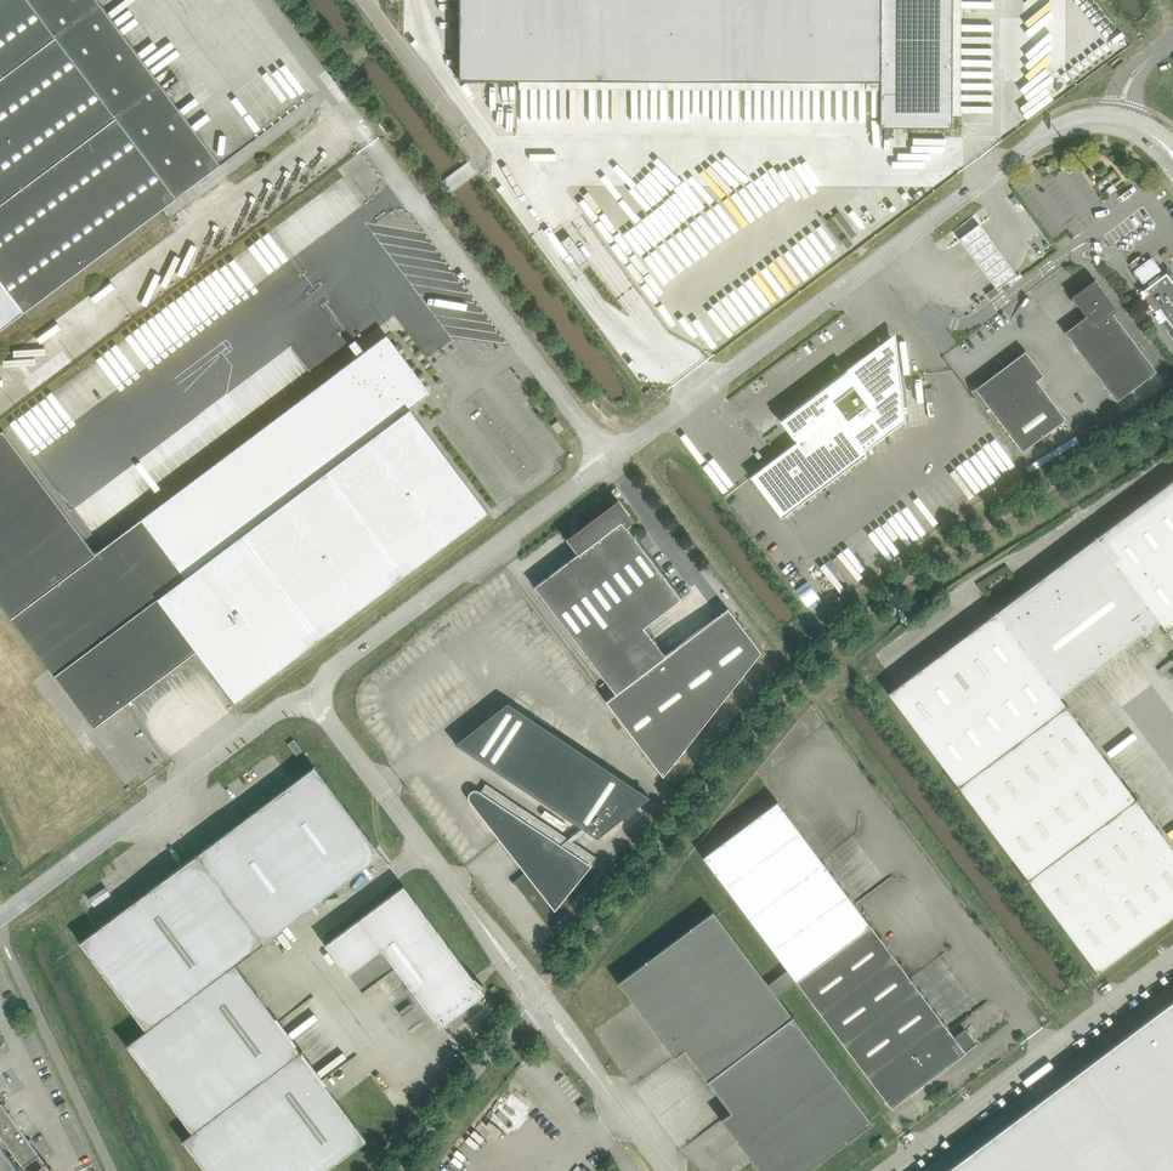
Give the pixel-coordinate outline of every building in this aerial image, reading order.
[(221,164),(98,0),(0,0),(0,330),(221,164)] [(459,79),(519,80),(519,88),(695,89),(867,89),(868,81),(881,81),(881,89),(880,127),(952,127),(952,115),(960,115),(961,0),(460,0),(459,79)] [(1051,164),(1050,164),(1047,166),(1045,166),(1048,172),(1053,169),(1051,164)] [(1107,188),(1107,189),(1110,193),(1116,189),(1113,184),(1112,184),(1107,188)] [(959,238),(961,240),(997,288),(1001,286),(1004,290),(1010,286),(1007,281),(1017,274),(979,223),(959,238)] [(561,241),(567,249),(577,262),(585,256),(575,243),(576,243),(570,234),(561,241)] [(1133,271),(1146,288),(1144,289),(1143,290),(1146,294),(1146,293),(1158,309),(1157,310),(1166,323),(1167,322),(1168,321),(1172,328),(1172,280),(1167,272),(1165,273),(1152,257),(1133,271)] [(1117,309),(1095,279),(1071,296),(1086,316),(1065,332),(1117,401),(1156,371),(1113,312),(1117,309)] [(895,333),(878,346),(862,357),(779,420),(780,420),(794,437),(797,441),(751,476),(782,517),(867,454),(864,450),(906,420),(895,333)] [(358,356),(142,518),(184,573),(156,594),(197,649),(236,700),(488,511),(410,407),(426,396),(425,395),(424,396),(382,340),(383,339),(382,338),(365,351),(356,339),(349,344),(358,356)] [(1024,450),(1033,443),(1064,420),(1066,418),(1065,416),(1065,417),(1046,392),(1045,390),(1038,381),(1037,380),(1044,374),(1043,373),(1042,373),(1027,352),(1026,350),(1024,351),(1024,352),(997,371),(995,373),(996,373),(977,387),(975,388),(976,390),(1021,449),(1022,451),(1024,450)] [(649,388),(644,392),(651,403),(653,401),(657,399),(649,388)] [(542,394),(535,400),(543,411),(550,405),(542,394)] [(553,423),(559,430),(565,426),(559,418),(553,423)] [(0,432),(0,600),(12,616),(56,675),(95,726),(125,703),(197,649),(156,594),(184,573),(142,518),(96,553),(4,429),(0,432)] [(1159,620),(1166,629),(1164,631),(1172,624),(1172,479),(1101,533),(1100,534),(1099,532),(1098,532),(1163,618),(1159,620)] [(618,503),(619,504),(605,514),(603,511),(603,510),(594,517),(595,518),(595,517),(596,519),(568,538),(568,537),(567,538),(576,550),(578,553),(535,586),(616,693),(607,701),(663,776),(761,651),(728,608),(666,656),(644,627),(681,598),(628,524),(631,523),(619,502),(618,503)] [(1098,532),(1100,534),(1096,536),(1033,584),(996,612),(1058,696),(1143,633),(1144,634),(1151,628),(1150,627),(1159,620),(1163,618),(1098,532)] [(1067,703),(1065,705),(1058,696),(996,612),(896,687),(894,685),(894,686),(895,688),(889,692),(958,785),(1067,704),(1067,703)] [(1172,638),(1172,624),(1164,631),(1166,630),(1172,638)] [(508,702),(493,714),(456,742),(599,839),(650,796),(508,702)] [(1137,796),(1135,798),(1065,705),(1068,704),(1067,704),(958,785),(1028,878),(1137,796)] [(294,739),(288,743),(297,755),(303,750),(294,739)] [(381,854),(380,852),(315,766),(294,782),(198,853),(197,851),(264,941),(381,854)] [(513,881),(512,882),(516,884),(529,874),(532,872),(534,876),(538,880),(542,882),(546,884),(551,886),(552,885),(552,883),(559,883),(559,885),(565,885),(569,883),(573,880),(577,876),(586,866),(588,867),(589,868),(590,866),(596,857),(493,788),(476,801),(516,850),(518,849),(522,856),(521,857),(529,869),(526,871),(513,881)] [(1137,796),(1028,878),(1098,971),(1172,915),(1172,849),(1135,798),(1137,797),(1137,796)] [(797,980),(866,1073),(892,1107),(977,1044),(976,1043),(965,1028),(954,1036),(778,800),(703,856),(788,969),(779,976),(787,987),(797,980)] [(96,930),(81,941),(146,1029),(235,963),(264,942),(264,941),(197,851),(196,852),(197,854),(96,930)] [(382,948),(396,967),(440,1025),(484,992),(485,992),(480,986),(483,984),(482,985),(474,978),(475,977),(475,976),(473,977),(404,885),(326,944),(348,973),(382,948)] [(787,987),(779,976),(769,984),(714,910),(618,982),(674,1056),(684,1048),(731,1111),(721,1118),(760,1170),(806,1170),(872,1121),(777,995),(787,987)] [(127,1044),(193,1131),(272,1073),(301,1051),(303,1050),(302,1049),(300,1050),(235,963),(146,1029),(126,1044),(126,1045),(127,1044)] [(490,989),(493,994),(499,990),(495,985),(490,989)] [(1075,1073),(944,1170),(1172,1170),(1172,999),(1075,1073)] [(193,1131),(182,1139),(182,1140),(183,1139),(208,1170),(323,1170),(366,1139),(301,1051),(272,1073),(193,1131)] [(578,1106),(580,1108),(587,1102),(585,1100),(578,1106)] [(61,1111),(68,1107),(69,1107),(66,1101),(58,1105),(61,1111)] [(27,1170),(52,1170),(2,1102),(0,1104),(0,1134),(27,1170)] [(877,1140),(883,1148),(888,1144),(883,1136),(877,1140)] [(0,1142),(0,1170),(21,1170),(0,1142)]
